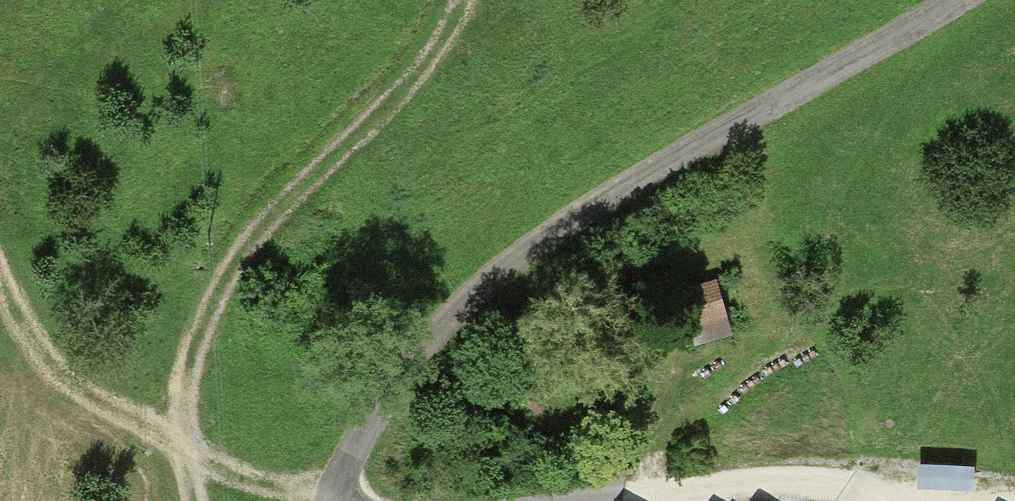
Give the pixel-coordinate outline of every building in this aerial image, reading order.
[(697,300),(675,303),(678,331),(701,329),(697,300)]
